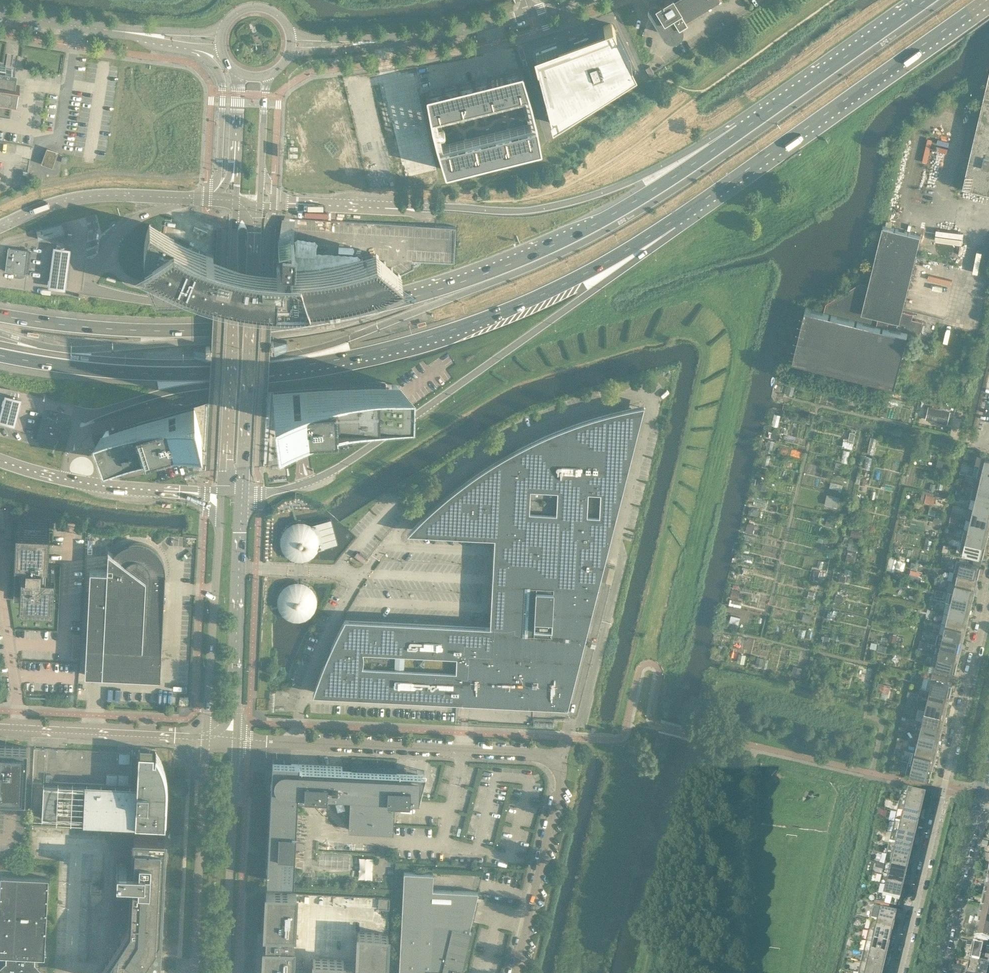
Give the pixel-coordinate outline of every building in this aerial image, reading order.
[(663,30),(664,31),(664,32),(665,33),(666,34),(667,34),(669,34),(670,35),(671,35),(672,35),(673,34),(675,34),(676,33),(677,33),(678,32),(678,31),(679,30),(680,29),(680,28),(680,26),(680,25),(680,24),(680,23),(679,22),(679,21),(686,16),(685,15),(710,0),(659,0),(656,2),(655,1),(655,0),(654,0),(650,0),(649,0),(649,1),(648,2),(648,3),(648,4),(648,5),(648,6),(663,30)] [(535,53),(538,63),(536,64),(550,116),(549,116),(551,122),(552,123),(558,119),(588,99),(598,93),(621,78),(621,76),(632,69),(629,63),(630,62),(614,30),(615,30),(611,23),(610,23),(604,25),(604,26),(584,33),(584,34),(580,35),(575,36),(576,37),(568,39),(566,40),(557,43),(557,45),(535,53)] [(11,110),(13,97),(17,98),(17,97),(19,84),(20,83),(14,82),(15,72),(5,70),(6,65),(0,64),(0,108),(11,110)] [(654,72),(650,65),(645,68),(649,75),(654,72)] [(540,145),(535,116),(530,98),(522,70),(521,69),(520,69),(501,73),(491,76),(490,76),(451,86),(427,92),(426,92),(426,93),(431,122),(436,140),(437,143),(444,169),(445,169),(445,170),(446,169),(539,146),(540,146),(540,145)] [(984,98),(963,185),(988,191),(988,76),(984,98)] [(310,102),(307,177),(400,182),(401,159),(331,156),(332,121),(391,109),(387,87),(310,102)] [(57,152),(47,148),(42,162),(51,166),(57,152)] [(143,247),(143,251),(144,254),(144,258),(144,261),(145,265),(145,268),(146,271),(147,275),(148,278),(150,281),(151,284),(153,287),(155,290),(161,290),(167,290),(174,290),(180,289),(186,289),(193,288),(199,287),(205,286),(211,285),(211,293),(237,291),(243,292),(249,293),(256,294),(262,294),(268,295),(274,295),(281,296),(287,296),(294,296),(300,295),(307,295),(313,295),(320,294),(326,293),(333,292),(339,291),(346,290),(352,288),(358,287),(365,285),(371,283),(377,281),(383,279),(389,277),(395,275),(401,272),(400,271),(413,265),(414,258),(454,260),(455,226),(380,222),(294,218),(294,223),(283,222),(282,224),(217,229),(214,229),(214,232),(213,254),(207,252),(201,250),(196,248),(190,245),(185,243),(179,240),(174,238),(173,237),(168,234),(163,232),(158,229),(154,226),(149,223),(148,226),(147,229),(146,232),(145,235),(145,237),(144,240),(144,244),(143,247)] [(62,222),(36,229),(39,239),(64,232),(62,222)] [(919,334),(923,320),(912,318),(913,313),(902,310),(902,309),(916,256),(921,234),(883,225),(868,283),(861,281),(826,302),(824,310),(806,306),(793,358),(895,383),(908,331),(919,334)] [(70,247),(53,245),(48,286),(65,288),(70,247)] [(27,249),(8,247),(5,270),(24,273),(27,249)] [(834,384),(823,381),(821,388),(832,391),(834,384)] [(396,414),(410,414),(411,391),(412,384),(403,383),(394,383),(378,383),(363,383),(348,384),(333,384),(318,385),(303,387),(288,388),(273,390),(277,420),(278,420),(280,432),(285,431),(293,430),(292,420),(290,420),(290,419),(320,416),(335,415),(349,414),(363,414),(376,414),(385,414),(396,414)] [(199,403),(194,405),(201,434),(200,435),(202,446),(197,447),(189,449),(187,439),(189,439),(188,437),(172,442),(159,446),(145,450),(124,457),(125,459),(132,456),(142,453),(147,472),(154,470),(157,480),(202,469),(264,463),(264,464),(298,461),(298,452),(350,449),(349,439),(364,438),(363,416),(385,416),(385,414),(376,414),(363,414),(349,414),(335,415),(320,416),(290,419),(290,420),(292,420),(293,430),(285,431),(280,432),(278,420),(277,420),(273,390),(263,391),(253,393),(243,395),(233,396),(223,398),(213,400),(199,403)] [(5,393),(0,411),(0,420),(15,424),(22,398),(5,393)] [(416,521),(407,531),(494,536),(489,624),(345,617),(337,632),(330,649),(328,648),(323,659),(325,660),(320,671),(313,692),(456,700),(567,705),(643,403),(627,406),(619,408),(603,412),(590,416),(577,420),(568,424),(562,426),(547,432),(536,437),(525,442),(515,448),(504,454),(494,460),(483,467),(473,474),(461,482),(454,488),(444,496),(434,504),(421,516),(416,521)] [(114,460),(124,457),(145,450),(159,446),(172,442),(188,437),(189,439),(187,439),(189,449),(197,447),(202,446),(200,435),(201,434),(194,405),(179,408),(164,412),(150,416),(136,421),(121,425),(103,432),(93,435),(104,464),(114,460)] [(947,423),(950,412),(928,407),(926,418),(947,423)] [(43,415),(37,438),(56,443),(58,437),(64,438),(66,431),(60,429),(62,420),(43,415)] [(772,431),(771,438),(779,440),(781,433),(772,431)] [(877,437),(871,436),(868,453),(873,454),(877,437)] [(981,455),(981,456),(979,466),(978,466),(979,467),(982,468),(983,467),(988,468),(988,457),(981,455)] [(946,459),(939,457),(936,467),(944,469),(946,459)] [(983,467),(982,468),(979,467),(977,477),(988,480),(988,468),(983,467)] [(848,484),(849,477),(837,474),(835,481),(848,484)] [(977,477),(976,477),(973,487),(988,491),(988,480),(977,477)] [(758,478),(756,488),(765,491),(768,481),(758,478)] [(973,487),(971,498),(975,499),(988,502),(988,491),(973,487)] [(838,507),(841,496),(828,492),(825,503),(838,507)] [(934,504),(936,496),(927,494),(925,501),(934,504)] [(297,498),(288,498),(288,507),(297,507),(297,498)] [(975,499),(973,509),(988,513),(988,502),(975,499)] [(751,508),(750,514),(759,516),(760,510),(751,508)] [(973,509),(970,520),(988,524),(988,513),(973,509)] [(47,553),(48,544),(49,520),(16,518),(14,552),(16,552),(15,562),(15,565),(21,565),(19,595),(53,597),(54,563),(40,563),(41,553),(47,553)] [(826,525),(833,526),(835,519),(828,518),(826,525)] [(281,537),(281,543),(283,548),(286,553),(290,557),(296,559),(297,559),(298,559),(301,559),(304,559),(307,558),(312,554),(316,550),(316,549),(328,546),(337,544),(334,532),(330,519),(322,521),(321,521),(310,524),(309,525),(309,524),(303,522),(298,522),(292,523),(287,527),(283,531),(281,537)] [(988,530),(988,524),(970,520),(968,530),(988,535),(988,530)] [(745,532),(753,534),(754,525),(747,523),(745,532)] [(988,535),(968,530),(964,529),(961,539),(965,540),(965,541),(985,546),(988,535)] [(983,556),(985,546),(965,541),(965,540),(961,539),(961,540),(959,550),(959,551),(973,554),(982,556),(983,556)] [(165,578),(165,572),(165,570),(165,568),(164,566),(164,564),(163,562),(163,560),(162,558),(161,556),(160,554),(158,552),(157,551),(156,549),(154,548),(152,547),(150,546),(149,545),(147,544),(145,543),(143,542),(140,542),(138,542),(136,542),(134,542),(132,542),(130,542),(128,543),(126,543),(124,544),(122,545),(120,546),(118,547),(117,549),(115,550),(114,552),(112,553),(108,550),(107,569),(90,568),(84,674),(160,678),(165,578)] [(848,549),(845,561),(854,563),(857,551),(848,549)] [(973,554),(971,563),(980,565),(981,565),(983,556),(982,556),(973,554)] [(898,559),(897,567),(905,568),(905,560),(898,559)] [(978,576),(981,565),(980,565),(971,563),(957,559),(956,560),(957,560),(954,570),(954,571),(958,571),(978,576)] [(923,572),(910,569),(909,576),(922,579),(923,572)] [(976,587),(978,576),(958,571),(954,571),(951,581),(956,582),(976,587)] [(289,583),(286,586),(284,587),(280,591),(278,597),(278,602),(280,608),(283,613),(287,617),(293,619),(299,619),(304,618),(309,614),(313,610),(315,604),(315,598),(314,593),(310,588),(309,587),(306,584),(300,582),(295,582),(292,583),(289,583)] [(973,597),(976,587),(956,582),(953,592),(973,597)] [(732,589),(730,598),(738,599),(740,591),(732,589)] [(971,608),(973,597),(953,592),(951,592),(949,602),(951,603),(971,608)] [(836,594),(835,601),(843,603),(845,596),(836,594)] [(968,618),(971,608),(951,603),(948,613),(968,618)] [(812,616),(803,613),(802,620),(810,622),(812,616)] [(968,618),(948,613),(945,624),(966,629),(968,618)] [(730,623),(737,625),(739,617),(733,615),(730,623)] [(963,639),(966,629),(945,624),(943,634),(963,639)] [(808,629),(802,628),(800,636),(806,638),(808,629)] [(963,639),(943,634),(940,645),(961,650),(963,639)] [(940,645),(938,655),(958,660),(961,650),(940,645)] [(955,671),(958,660),(938,655),(934,654),(934,655),(932,664),(931,664),(931,665),(934,666),(932,672),(948,675),(950,669),(955,671)] [(757,657),(755,666),(762,668),(764,659),(757,657)] [(794,666),(792,674),(800,676),(802,668),(794,666)] [(950,694),(953,683),(952,682),(952,683),(947,681),(948,675),(932,672),(931,678),(929,677),(928,678),(929,678),(926,688),(930,689),(950,694)] [(891,685),(880,682),(877,695),(889,698),(891,685)] [(930,689),(928,699),(947,704),(950,694),(930,689)] [(947,704),(928,699),(925,710),(945,715),(947,704)] [(945,715),(925,710),(922,720),(942,725),(945,715)] [(942,725),(922,720),(920,731),(940,736),(942,725)] [(940,736),(920,731),(917,741),(937,746),(940,736)] [(937,746),(917,741),(915,752),(935,757),(937,746)] [(16,799),(25,799),(26,783),(28,747),(0,746),(0,798),(16,799)] [(166,782),(166,779),(166,776),(165,773),(164,770),(163,767),(162,764),(161,762),(160,759),(158,756),(157,754),(155,751),(155,753),(154,753),(138,752),(136,789),(44,784),(44,783),(43,783),(42,817),(42,816),(135,820),(135,822),(165,823),(167,790),(167,787),(167,784),(166,782)] [(935,757),(915,752),(912,762),(912,763),(932,768),(935,757)] [(396,769),(396,765),(351,763),(351,766),(299,764),(299,760),(272,759),(266,879),(293,880),(297,797),(304,791),(350,793),(348,829),(393,831),(395,795),(418,796),(425,770),(396,769)] [(932,768),(912,763),(912,762),(908,761),(908,762),(906,772),(929,778),(930,778),(932,768)] [(130,782),(130,774),(107,773),(107,782),(130,782)] [(923,797),(901,792),(899,803),(923,808),(925,800),(922,800),(923,797)] [(923,808),(899,803),(896,813),(917,818),(918,816),(921,817),(923,808)] [(917,818),(896,813),(894,824),(918,829),(920,821),(917,821),(917,818)] [(918,829),(894,824),(891,834),(912,839),(913,837),(916,838),(918,829)] [(912,839),(891,834),(889,845),(913,850),(915,842),(912,842),(912,839)] [(144,958),(159,934),(164,836),(134,835),(133,864),(117,863),(116,875),(132,876),(130,925),(98,972),(135,972),(137,969),(141,972),(157,972),(149,964),(150,963),(150,962),(150,961),(150,960),(149,960),(148,959),(147,959),(146,960),(144,958)] [(913,850),(889,845),(886,855),(907,860),(908,858),(911,859),(913,850)] [(907,860),(886,855),(884,866),(908,871),(910,863),(907,863),(907,860)] [(908,871),(884,866),(881,876),(902,881),(903,879),(906,880),(908,871)] [(460,968),(462,969),(471,930),(469,930),(478,891),(432,889),(433,873),(404,871),(399,972),(459,972),(460,968)] [(41,969),(35,962),(35,956),(44,957),(48,878),(0,875),(0,879),(0,955),(6,955),(5,960),(0,965),(0,968),(2,970),(4,971),(6,972),(9,972),(10,972),(33,972),(35,972),(37,971),(39,970),(41,969)] [(902,881),(881,876),(879,887),(903,892),(905,884),(902,884),(902,881)] [(901,901),(903,892),(879,887),(874,904),(896,909),(898,900),(901,901)] [(296,893),(266,892),(262,972),(386,972),(388,934),(389,898),(296,893)] [(982,898),(980,909),(988,911),(988,900),(982,898)] [(980,909),(978,918),(988,921),(988,911),(980,909)] [(873,910),(870,921),(894,927),(896,919),(894,918),(894,915),(873,910)] [(978,918),(975,928),(988,931),(988,921),(978,918)] [(894,927),(870,921),(868,932),(889,937),(890,934),(892,935),(894,927)] [(975,928),(973,937),(988,941),(988,931),(975,928)] [(889,937),(868,932),(865,942),(889,948),(891,940),(889,939),(889,937)] [(889,948),(865,942),(863,953),(884,958),(885,955),(887,956),(889,948)] [(978,965),(982,945),(972,943),(971,947),(968,963),(978,965)] [(988,961),(988,947),(982,945),(978,965),(988,967),(988,961)] [(884,958),(863,953),(860,963),(884,969),(886,961),(884,960),(884,958)] [(860,963),(858,972),(883,972),(884,969),(860,963)] [(965,972),(976,972),(978,965),(968,963),(965,972)]
